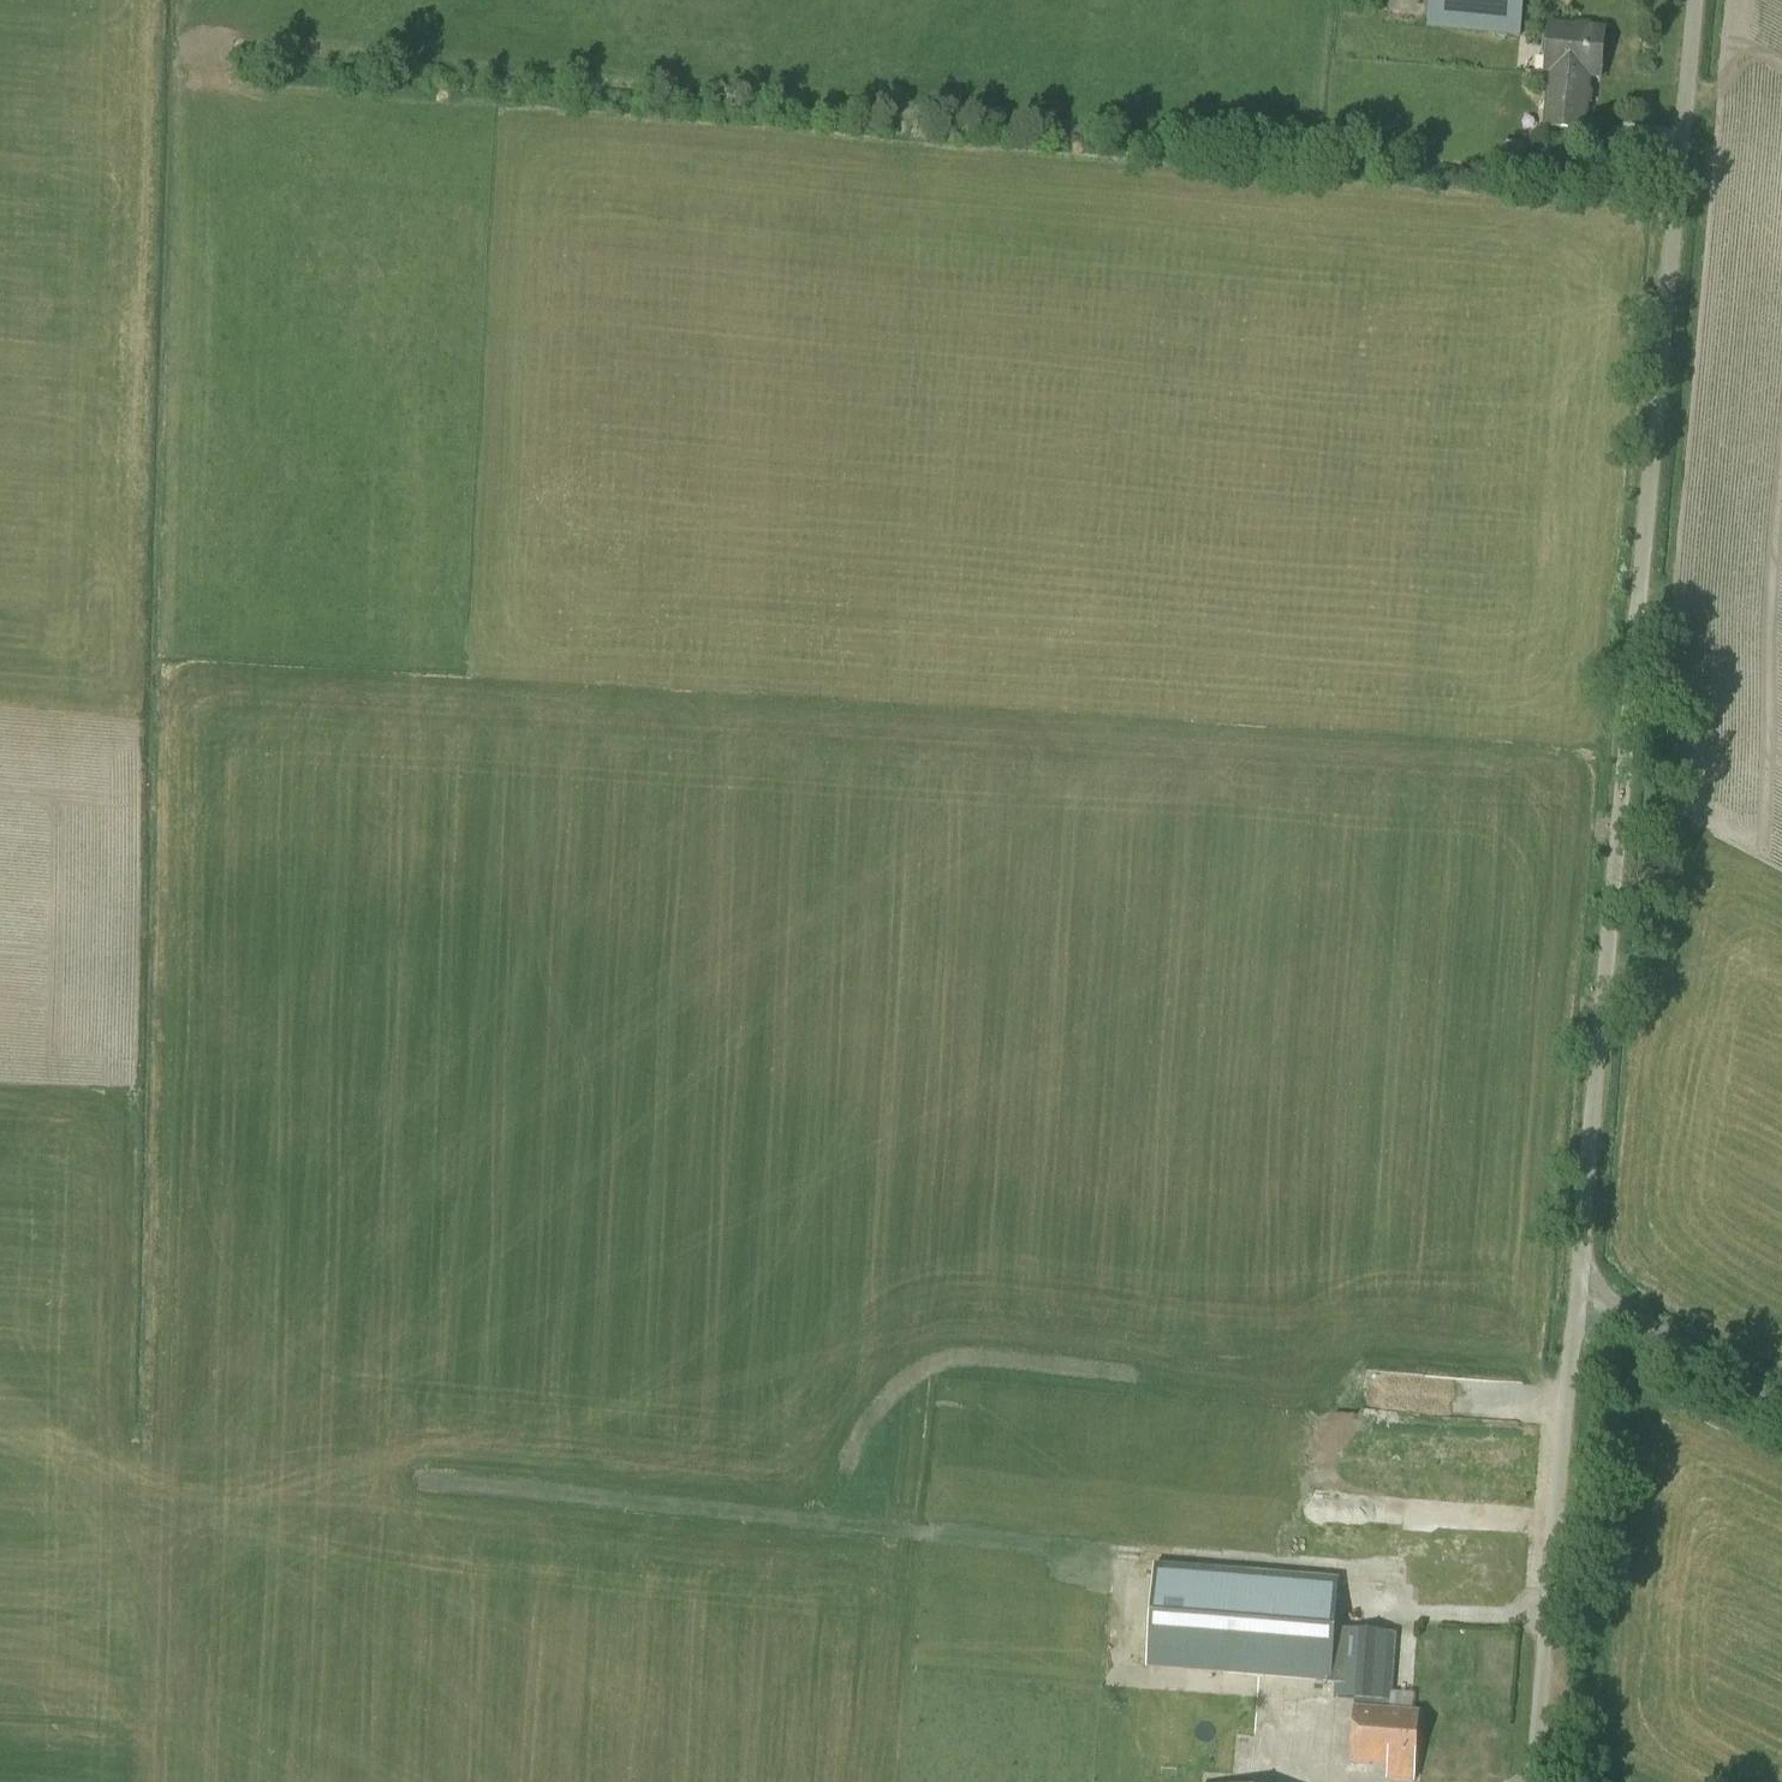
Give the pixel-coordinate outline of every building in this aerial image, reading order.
[(1428,30),(1521,38),(1524,0),(1430,0),(1428,30)] [(1545,75),(1549,75),(1590,79),(1601,81),(1606,29),(1549,24),(1545,75)] [(1590,79),(1549,75),(1545,130),(1585,133),(1590,79)] [(1491,1442),(1491,1467),(1524,1467),(1525,1443),(1491,1442)] [(1389,1767),(1388,1781),(1403,1781),(1414,1781),(1415,1770),(1416,1770),(1420,1712),(1389,1710),(1394,1634),(1334,1629),(1337,1579),(1155,1564),(1147,1669),(1228,1675),(1331,1683),(1332,1674),(1336,1674),(1334,1698),(1355,1699),(1350,1764),(1389,1767)]
